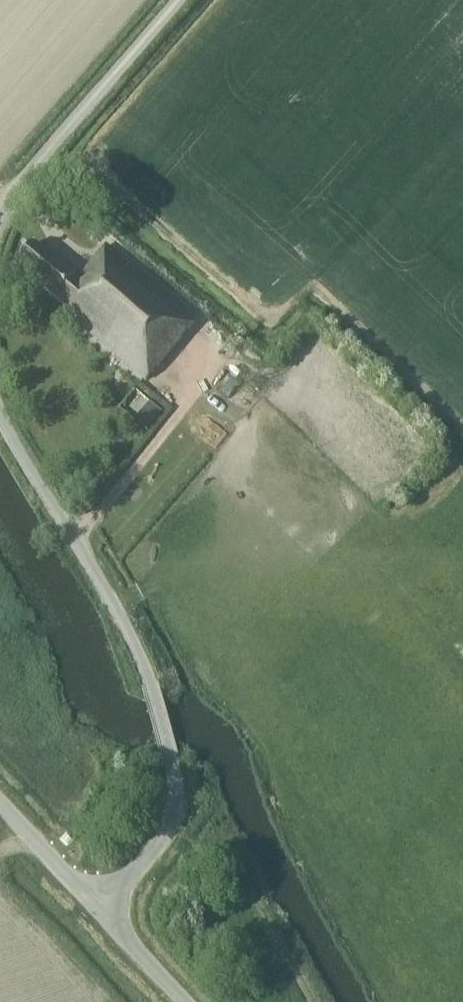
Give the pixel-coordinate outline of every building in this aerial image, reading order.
[(195,323),(167,299),(105,246),(77,280),(34,243),(16,265),(79,318),(76,322),(145,381),(195,323)] [(146,431),(161,412),(150,403),(134,421),(146,431)]
